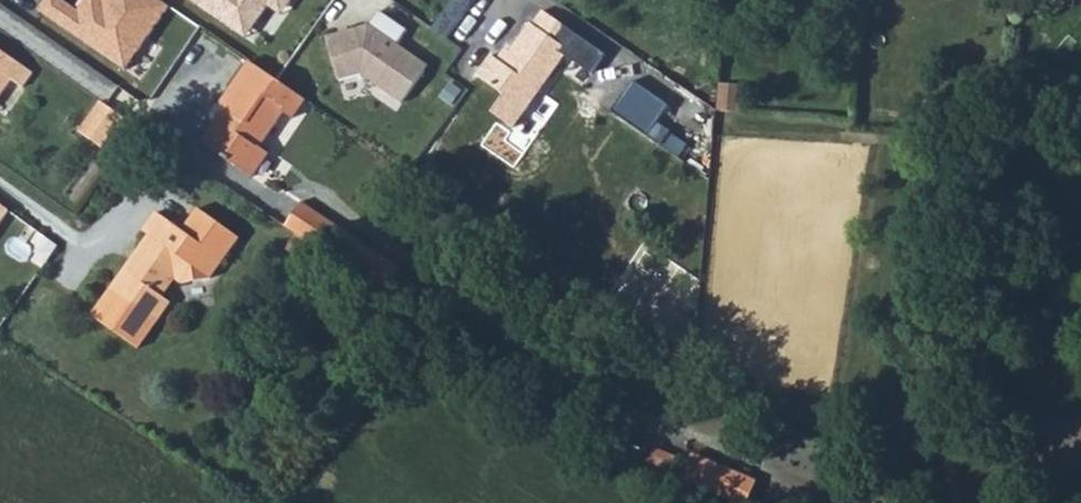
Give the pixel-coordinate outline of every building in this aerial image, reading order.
[(245,37),(267,4),(284,16),(294,0),(189,0),(245,37)] [(370,24),(328,36),(340,80),(360,74),(405,104),(429,67),(398,46),(408,31),(378,12),(370,24)] [(516,40),(500,63),(491,57),(477,76),(524,110),(566,52),(565,48),(574,35),(542,13),(533,26),(529,24),(516,40)] [(5,81),(16,87),(27,73),(0,55),(0,88),(5,81)] [(245,62),(215,105),(212,104),(206,113),(206,117),(211,121),(197,142),(247,177),(263,154),(254,147),(278,112),(288,118),(300,99),(245,62)] [(633,80),(611,112),(659,145),(669,131),(657,123),(669,106),(633,80)] [(738,90),(717,89),(715,112),(736,114),(738,90)] [(97,102),(76,133),(101,150),(122,119),(97,102)] [(278,227),(289,236),(308,249),(326,261),(342,237),(294,204),(278,227)] [(126,260),(87,316),(133,349),(167,302),(159,296),(170,280),(176,285),(205,280),(234,239),(193,210),(177,232),(151,213),(138,231),(144,235),(131,253),(138,258),(133,265),(126,260)] [(367,289),(378,295),(393,273),(342,237),(326,261),(367,289)] [(126,260),(133,265),(138,258),(131,253),(126,260)] [(775,452),(815,464),(821,444),(781,432),(775,452)] [(695,451),(685,476),(749,502),(760,477),(695,451)]
